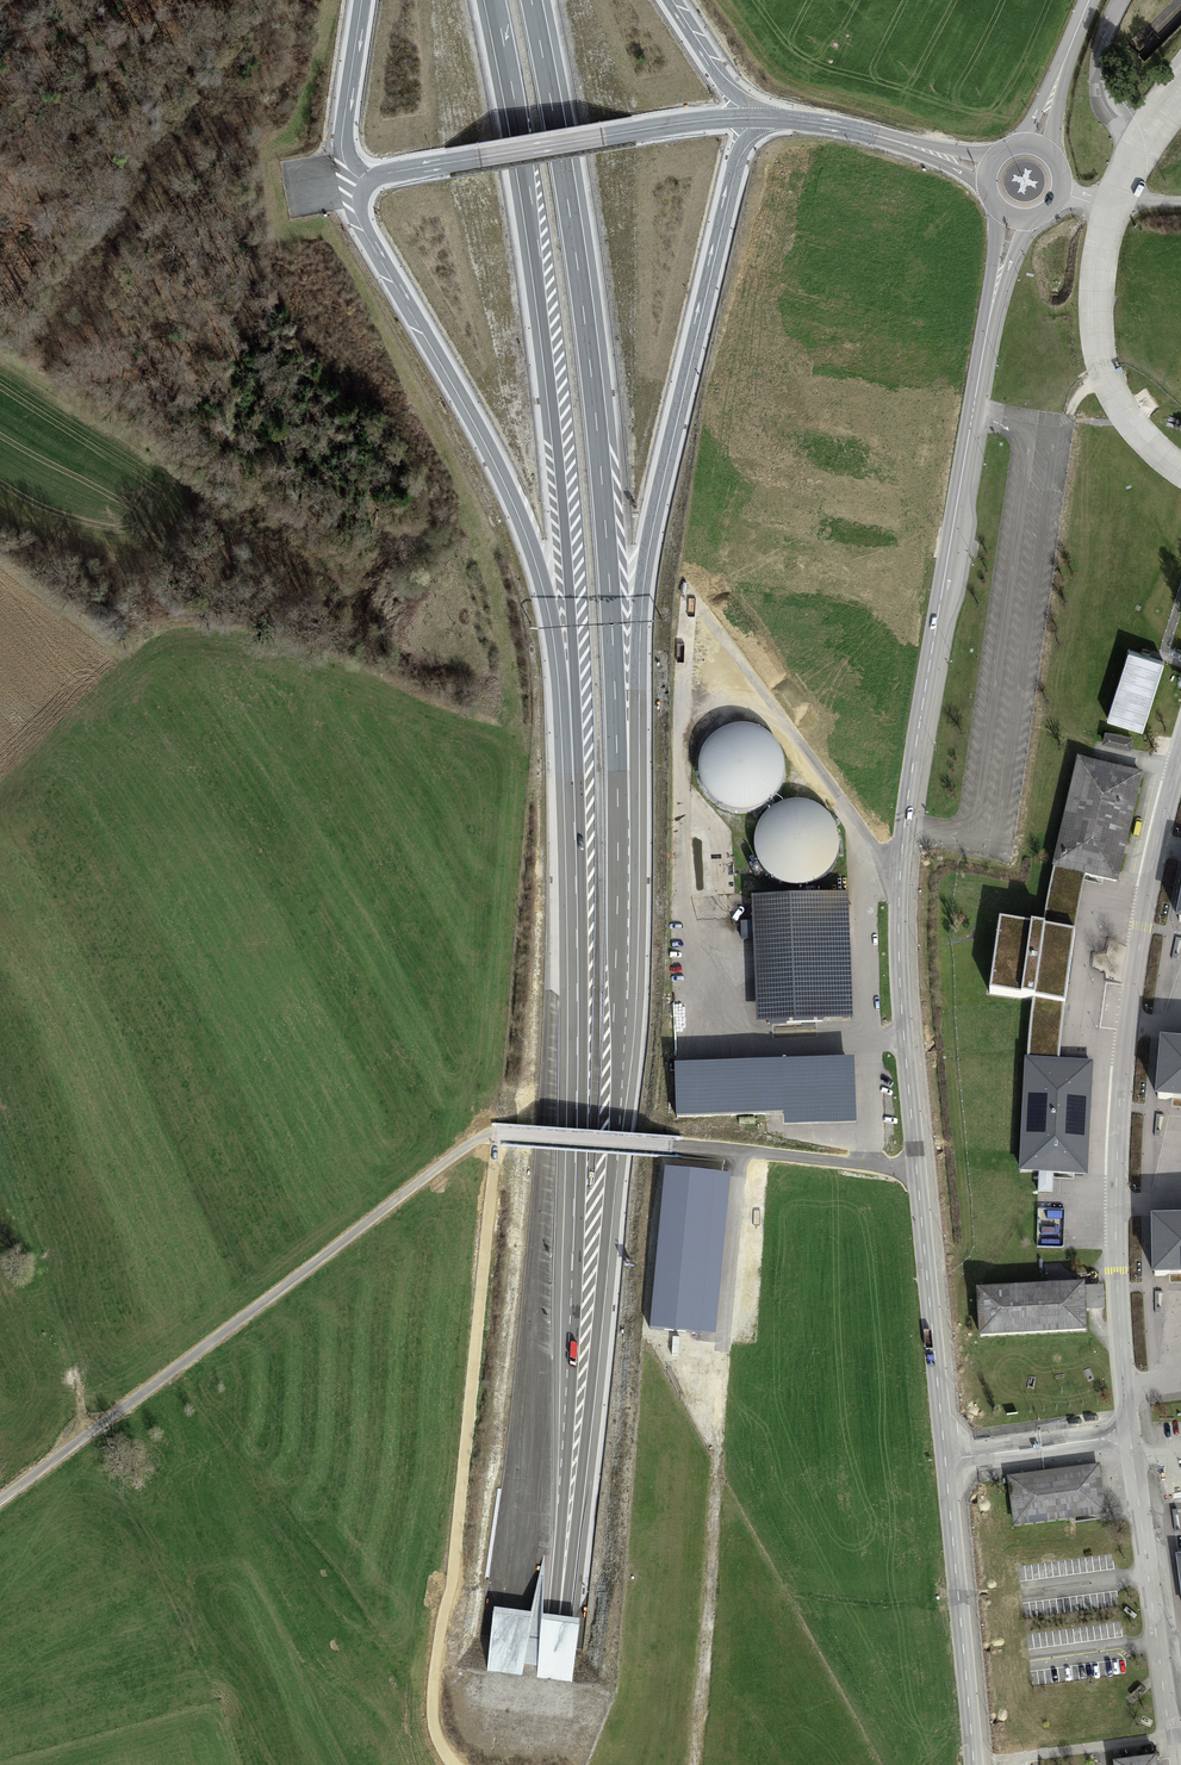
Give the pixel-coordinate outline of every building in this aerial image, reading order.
[(1164,663),(1128,652),(1107,720),(1143,731),(1164,663)] [(759,809),(771,801),(780,790),(785,776),(785,762),(780,749),(771,737),(760,730),(746,726),(732,727),(719,733),(709,742),(702,754),(699,768),(701,782),(707,795),(718,805),(731,811),(745,812),(759,809)] [(1113,882),(1139,773),(1081,759),(1054,868),(1113,882)] [(824,810),(811,803),(796,801),(782,804),(769,812),(761,822),(756,834),(755,847),(758,859),(764,871),(774,879),(785,885),(800,887),(814,883),(827,875),(836,864),(840,849),(839,835),(834,821),(824,810)] [(757,900),(762,1016),(853,1012),(848,896),(757,900)] [(1055,1000),(1063,928),(1002,921),(993,992),(1055,1000)] [(1169,1026),(1163,1088),(1180,1090),(1180,1028),(1169,1026)] [(1019,1165),(1091,1169),(1097,1062),(1025,1058),(1019,1165)] [(675,1069),(677,1117),(857,1110),(855,1062),(675,1069)] [(728,1176),(668,1170),(653,1324),(713,1330),(728,1176)] [(1157,1206),(1156,1265),(1180,1265),(1180,1206),(1157,1206)] [(1089,1282),(979,1284),(979,1333),(1090,1331),(1089,1282)] [(1107,1513),(1100,1462),(1007,1475),(1013,1525),(1107,1513)]
